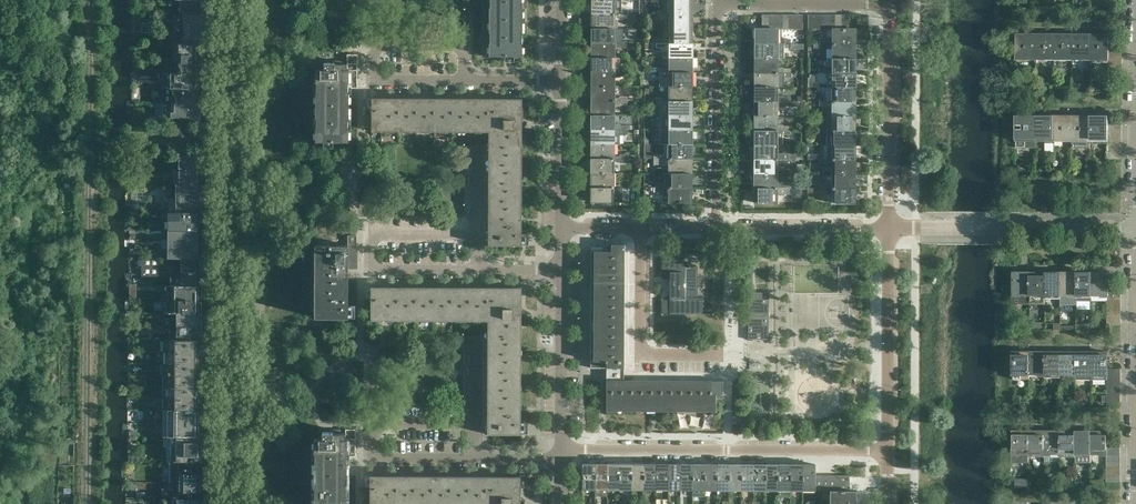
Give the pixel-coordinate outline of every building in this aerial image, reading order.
[(522,0),(489,0),(489,57),(522,57),(522,0)] [(614,0),(592,0),(592,14),(627,14),(627,10),(620,10),(619,12),(614,12),(614,0)] [(692,15),(692,0),(670,0),(670,9),(663,9),(663,10),(656,10),(656,14),(692,15)] [(202,14),(202,1),(182,1),(182,14),(202,14)] [(614,29),(614,20),(620,20),(620,19),(627,19),(627,14),(592,14),(592,29),(614,29)] [(692,29),(692,15),(656,14),(656,19),(663,19),(665,17),(670,17),(670,29),(692,29)] [(202,24),(202,19),(200,18),(200,16),(176,16),(176,30),(200,30),(200,25),(202,24)] [(614,41),(614,29),(592,29),(592,43),(627,43),(627,39),(620,39),(619,41),(614,41)] [(692,44),(692,29),(670,29),(670,41),(664,41),(663,39),(656,39),(656,43),(692,44)] [(777,41),(777,29),(775,29),(769,29),(762,29),(755,29),(755,44),(790,44),(791,39),(783,39),(782,41),(777,41)] [(855,44),(855,29),(848,29),(841,29),(835,29),(833,29),(833,38),(819,38),(813,39),(813,44),(819,44),(855,44)] [(202,42),(202,37),(200,36),(200,30),(176,30),(176,45),(200,45),(200,43),(202,42)] [(1036,57),(1037,33),(1016,33),(1016,39),(1014,39),(1014,48),(1016,48),(1016,59),(1036,59),(1036,57)] [(1054,57),(1055,33),(1037,33),(1036,57),(1054,57)] [(1072,57),(1072,34),(1055,33),(1054,57),(1072,57)] [(1090,59),(1090,57),(1090,34),(1072,34),(1072,57),(1081,57),(1081,59),(1090,59)] [(1109,50),(1109,43),(1109,34),(1090,34),(1090,57),(1108,57),(1109,57),(1109,50)] [(614,58),(614,46),(619,46),(620,48),(627,48),(627,43),(592,43),(592,57),(614,58)] [(692,58),(692,44),(656,43),(656,48),(663,48),(664,46),(670,46),(669,58),(692,58)] [(200,45),(176,45),(171,45),(171,50),(174,50),(174,59),(202,59),(202,44),(200,45)] [(777,58),(777,46),(782,46),(783,48),(790,48),(790,44),(755,44),(755,58),(777,58)] [(855,58),(855,44),(819,44),(819,48),(826,48),(826,49),(833,49),(833,58),(855,58)] [(349,142),(349,98),(349,88),(357,88),(357,54),(347,54),(347,64),(334,64),(334,63),(324,63),(324,67),(319,67),(319,69),(316,69),(315,141),(349,142)] [(614,69),(614,58),(592,57),(592,72),(627,72),(627,68),(620,68),(619,70),(614,69)] [(692,72),(692,58),(669,58),(669,70),(664,70),(663,68),(656,68),(656,72),(692,72)] [(777,70),(777,58),(755,58),(755,73),(790,73),(790,68),(783,68),(782,70),(777,70)] [(855,73),(855,58),(833,58),(832,70),(827,70),(826,68),(819,68),(819,73),(855,73)] [(202,74),(202,59),(174,59),(174,69),(171,69),(171,74),(202,74)] [(614,86),(614,77),(620,78),(620,76),(627,76),(627,72),(592,72),(592,86),(614,86)] [(691,87),(692,72),(656,72),(656,77),(663,77),(663,78),(669,78),(669,87),(691,87)] [(777,87),(777,78),(784,78),(784,77),(790,77),(790,73),(755,73),(755,87),(777,87)] [(855,87),(855,73),(819,73),(819,77),(826,77),(826,78),(832,78),(832,87),(855,87)] [(202,89),(202,74),(171,74),(171,80),(174,80),(174,89),(202,89)] [(808,78),(808,87),(816,87),(816,75),(810,75),(810,78),(808,78)] [(614,98),(614,86),(592,86),(592,101),(627,101),(627,96),(620,96),(619,98),(614,98)] [(691,101),(691,87),(669,87),(669,99),(664,99),(663,97),(656,97),(656,101),(691,101)] [(777,99),(777,87),(755,87),(755,101),(790,102),(790,97),(783,97),(782,99),(777,99)] [(855,102),(855,87),(832,87),(832,96),(826,96),(826,97),(819,97),(819,102),(855,102)] [(202,104),(202,89),(174,89),(171,89),(171,104),(202,104)] [(521,246),(521,221),(522,129),(525,123),(522,121),(522,99),(488,99),(488,102),(373,101),(373,98),(372,98),(371,131),(373,131),(373,129),(487,129),(487,132),(488,132),(488,246),(521,246)] [(614,115),(614,106),(620,106),(620,105),(627,105),(627,101),(592,101),(591,115),(614,115)] [(691,116),(691,101),(656,101),(656,105),(663,106),(664,104),(669,104),(669,116),(691,116)] [(777,116),(777,107),(783,107),(783,106),(790,106),(790,102),(755,101),(755,116),(777,116)] [(854,116),(855,102),(819,102),(819,106),(826,106),(826,107),(832,107),(832,116),(854,116)] [(202,119),(202,104),(171,104),(171,118),(202,119)] [(614,127),(614,115),(591,115),(591,130),(627,130),(627,125),(620,125),(619,127),(614,127)] [(1036,139),(1036,115),(1016,115),(1016,120),(1014,120),(1014,129),(1016,129),(1016,138),(1031,139),(1031,141),(1036,141),(1036,139)] [(1054,139),(1054,115),(1036,115),(1036,139),(1054,139)] [(1072,139),(1072,115),(1054,115),(1054,139),(1072,139)] [(1090,139),(1090,115),(1072,115),(1072,139),(1072,141),(1081,141),(1081,139),(1090,139)] [(1108,132),(1108,125),(1108,115),(1090,115),(1090,139),(1108,139),(1108,138),(1108,132)] [(691,130),(691,116),(669,116),(669,128),(664,128),(663,126),(656,125),(656,130),(691,130)] [(777,128),(777,116),(755,116),(755,130),(790,130),(790,126),(783,126),(782,128),(777,128)] [(854,131),(854,116),(832,116),(832,125),(826,125),(826,126),(819,126),(819,130),(854,131)] [(613,144),(614,134),(627,134),(627,130),(591,130),(591,144),(613,144)] [(691,145),(691,130),(656,130),(656,134),(663,134),(664,132),(669,132),(669,144),(691,145)] [(777,145),(777,133),(782,133),(783,135),(790,135),(790,130),(755,130),(754,145),(777,145)] [(854,145),(854,131),(819,130),(819,135),(826,135),(826,136),(832,136),(832,145),(854,145)] [(613,156),(613,144),(591,144),(591,158),(627,159),(627,154),(620,154),(619,156),(613,156)] [(691,159),(691,145),(669,144),(669,153),(663,153),(663,154),(656,154),(656,159),(691,159)] [(777,154),(777,145),(754,145),(754,159),(790,159),(796,159),(796,155),(783,155),(783,154),(777,154)] [(854,159),(854,145),(832,145),(832,154),(826,154),(826,155),(819,155),(819,159),(854,159)] [(202,163),(202,158),(201,156),(201,155),(179,155),(179,169),(201,169),(201,164),(202,163)] [(613,173),(613,161),(618,161),(620,163),(627,163),(627,159),(591,158),(591,173),(613,173)] [(691,173),(691,159),(656,159),(656,163),(663,163),(664,161),(669,161),(669,173),(691,173)] [(777,174),(777,162),(782,162),(783,164),(790,164),(790,159),(754,159),(754,174),(777,174)] [(854,174),(854,159),(819,159),(819,164),(826,164),(827,162),(832,162),(832,174),(854,174)] [(202,181),(202,175),(201,174),(201,169),(179,169),(180,183),(180,184),(201,184),(201,182),(202,181)] [(613,185),(613,173),(591,173),(591,187),(627,187),(627,183),(619,183),(618,185),(613,185)] [(691,188),(691,173),(669,173),(669,185),(664,185),(663,183),(656,183),(656,188),(691,188)] [(776,186),(777,174),(754,174),(754,188),(790,188),(790,184),(783,184),(782,186),(776,186)] [(854,188),(854,174),(832,174),(832,186),(827,186),(826,184),(819,184),(819,188),(854,188)] [(145,192),(145,185),(145,183),(136,183),(136,191),(145,192)] [(202,202),(202,194),(203,194),(203,193),(202,193),(202,184),(201,184),(180,184),(180,183),(176,183),(176,184),(176,202),(168,202),(168,212),(175,212),(202,212),(202,202)] [(613,202),(613,193),(619,193),(619,192),(627,192),(627,191),(629,191),(629,192),(631,192),(631,187),(627,187),(591,187),(591,202),(613,202)] [(691,202),(691,188),(656,188),(655,192),(663,192),(664,190),(669,190),(669,202),(691,202)] [(776,203),(776,194),(790,194),(790,188),(754,188),(754,203),(776,203)] [(854,203),(854,188),(819,188),(819,193),(826,193),(827,191),(832,191),(832,203),(854,203)] [(202,221),(202,212),(175,212),(175,219),(175,221),(202,221)] [(202,221),(175,221),(175,223),(171,223),(171,230),(183,230),(202,231),(202,221)] [(202,240),(202,231),(183,230),(183,235),(177,235),(177,240),(202,240)] [(348,318),(348,271),(348,265),(356,265),(357,236),(348,236),(347,245),(315,245),(314,317),(348,318)] [(202,249),(202,240),(177,240),(177,244),(183,244),(183,249),(202,249)] [(624,368),(624,245),(611,245),(611,251),(591,251),(590,368),(606,368),(624,368)] [(202,258),(202,249),(183,249),(183,254),(177,254),(177,258),(181,258),(202,258)] [(697,298),(697,267),(684,267),(684,253),(662,253),(662,279),(668,279),(670,279),(670,282),(670,298),(670,300),(662,300),(662,314),(702,314),(703,298),(697,298)] [(713,262),(713,254),(705,254),(705,262),(713,262)] [(159,276),(159,258),(136,258),(136,276),(159,276)] [(202,266),(202,258),(181,258),(181,272),(200,272),(200,267),(202,266)] [(202,285),(202,278),(200,277),(200,272),(181,272),(181,285),(184,285),(202,285)] [(1029,294),(1030,272),(1014,272),(1014,294),(1029,294)] [(1045,295),(1045,272),(1030,272),(1029,294),(1045,295)] [(1060,297),(1060,295),(1061,272),(1045,272),(1045,295),(1045,297),(1060,297)] [(1076,295),(1076,273),(1061,272),(1060,295),(1076,295)] [(1092,295),(1092,273),(1076,273),(1076,295),(1092,295)] [(1107,289),(1108,273),(1092,273),(1092,295),(1107,295),(1107,296),(1121,296),(1121,289),(1107,289)] [(202,302),(202,285),(184,285),(181,285),(169,285),(169,314),(177,314),(202,314),(202,302)] [(520,435),(520,410),(521,318),(525,312),(521,310),(521,288),(487,288),(487,290),(372,290),(372,287),(371,287),(371,321),(372,321),(372,318),(487,318),(487,321),(487,434),(520,435)] [(747,320),(747,340),(768,340),(768,298),(762,298),(762,293),(750,293),(747,293),(747,320)] [(202,326),(202,318),(202,314),(177,314),(177,319),(180,319),(180,326),(202,326)] [(202,339),(202,327),(202,326),(180,326),(180,334),(177,334),(177,339),(202,339)] [(202,363),(202,350),(202,339),(177,339),(169,339),(169,363),(202,363)] [(1029,374),(1029,351),(1013,351),(1013,374),(1029,374)] [(1045,374),(1045,352),(1029,351),(1029,374),(1045,374)] [(1060,374),(1060,352),(1045,352),(1045,374),(1060,374)] [(1076,374),(1076,352),(1060,352),(1060,374),(1076,374)] [(1091,380),(1091,352),(1076,352),(1076,374),(1076,380),(1091,380)] [(1107,374),(1107,368),(1107,352),(1091,352),(1091,380),(1107,380),(1107,375),(1107,374)] [(202,387),(202,373),(202,363),(169,363),(169,386),(202,387)] [(606,375),(606,380),(624,380),(624,375),(624,368),(606,368),(606,375)] [(716,412),(716,394),(722,394),(722,381),(624,380),(606,380),(606,411),(716,412)] [(202,410),(202,396),(202,387),(169,386),(169,410),(202,410)] [(202,422),(202,410),(169,410),(169,437),(188,437),(202,437),(202,425),(198,425),(198,422),(202,422)] [(746,424),(746,416),(733,416),(733,424),(746,424)] [(347,457),(355,457),(356,430),(345,429),(345,433),(333,433),(333,432),(322,432),(322,436),(318,436),(318,438),(314,438),(314,503),(347,503),(347,457)] [(1029,453),(1029,431),(1013,431),(1013,453),(1029,453)] [(1044,453),(1044,431),(1029,431),(1029,453),(1044,453)] [(1060,453),(1060,431),(1044,431),(1044,453),(1060,453)] [(1075,455),(1075,453),(1075,431),(1060,431),(1060,453),(1060,455),(1075,455)] [(1091,453),(1091,431),(1075,431),(1075,453),(1091,453)] [(1107,448),(1107,431),(1091,431),(1091,453),(1107,453),(1107,455),(1120,455),(1120,448),(1107,448)] [(202,462),(202,452),(202,437),(188,437),(188,441),(185,441),(185,462),(178,462),(178,468),(202,468),(202,462)] [(595,487),(595,466),(595,463),(582,463),(582,487),(595,487)] [(607,487),(607,466),(607,463),(595,463),(595,466),(595,487),(607,487)] [(619,488),(619,466),(619,463),(607,463),(607,466),(607,487),(619,488)] [(631,488),(631,466),(631,464),(619,463),(619,466),(619,488),(631,488)] [(644,488),(644,466),(644,464),(631,464),(631,466),(631,488),(644,488)] [(656,488),(656,466),(656,464),(644,464),(644,466),(644,488),(656,488)] [(668,488),(668,466),(668,464),(656,464),(656,466),(656,488),(668,488)] [(680,488),(680,466),(680,464),(668,464),(668,466),(668,488),(680,488)] [(692,488),(692,466),(692,464),(680,464),(680,466),(680,488),(692,488)] [(705,488),(705,467),(705,464),(692,464),(692,466),(692,488),(705,488)] [(717,488),(717,467),(717,464),(705,464),(705,467),(705,488),(717,488)] [(729,488),(729,467),(729,464),(717,464),(717,467),(717,488),(729,488)] [(741,488),(741,467),(741,464),(729,464),(729,467),(729,488),(741,488)] [(753,488),(753,467),(753,464),(741,464),(741,467),(741,488),(753,488)] [(766,488),(766,467),(766,464),(753,464),(753,467),(753,488),(766,488)] [(778,488),(778,467),(778,464),(766,464),(766,467),(766,488),(766,491),(778,491),(778,488)] [(790,488),(790,467),(790,464),(778,464),(778,467),(778,488),(790,488)] [(802,488),(802,467),(802,464),(790,464),(790,467),(790,488),(802,488)] [(815,488),(815,475),(815,464),(802,464),(802,467),(802,488),(815,488)] [(202,468),(178,468),(174,468),(174,472),(178,472),(178,483),(202,483),(202,468)] [(849,483),(849,477),(849,475),(835,475),(835,483),(849,483)] [(524,501),(520,499),(520,477),(486,476),(486,479),(371,479),(371,476),(370,476),(370,503),(522,503),(524,501)] [(202,497),(202,483),(178,483),(178,494),(174,494),(174,489),(163,489),(162,497),(202,497)] [(835,491),(832,491),(832,503),(853,503),(854,503),(856,503),(856,499),(856,491),(849,491),(835,491)]
